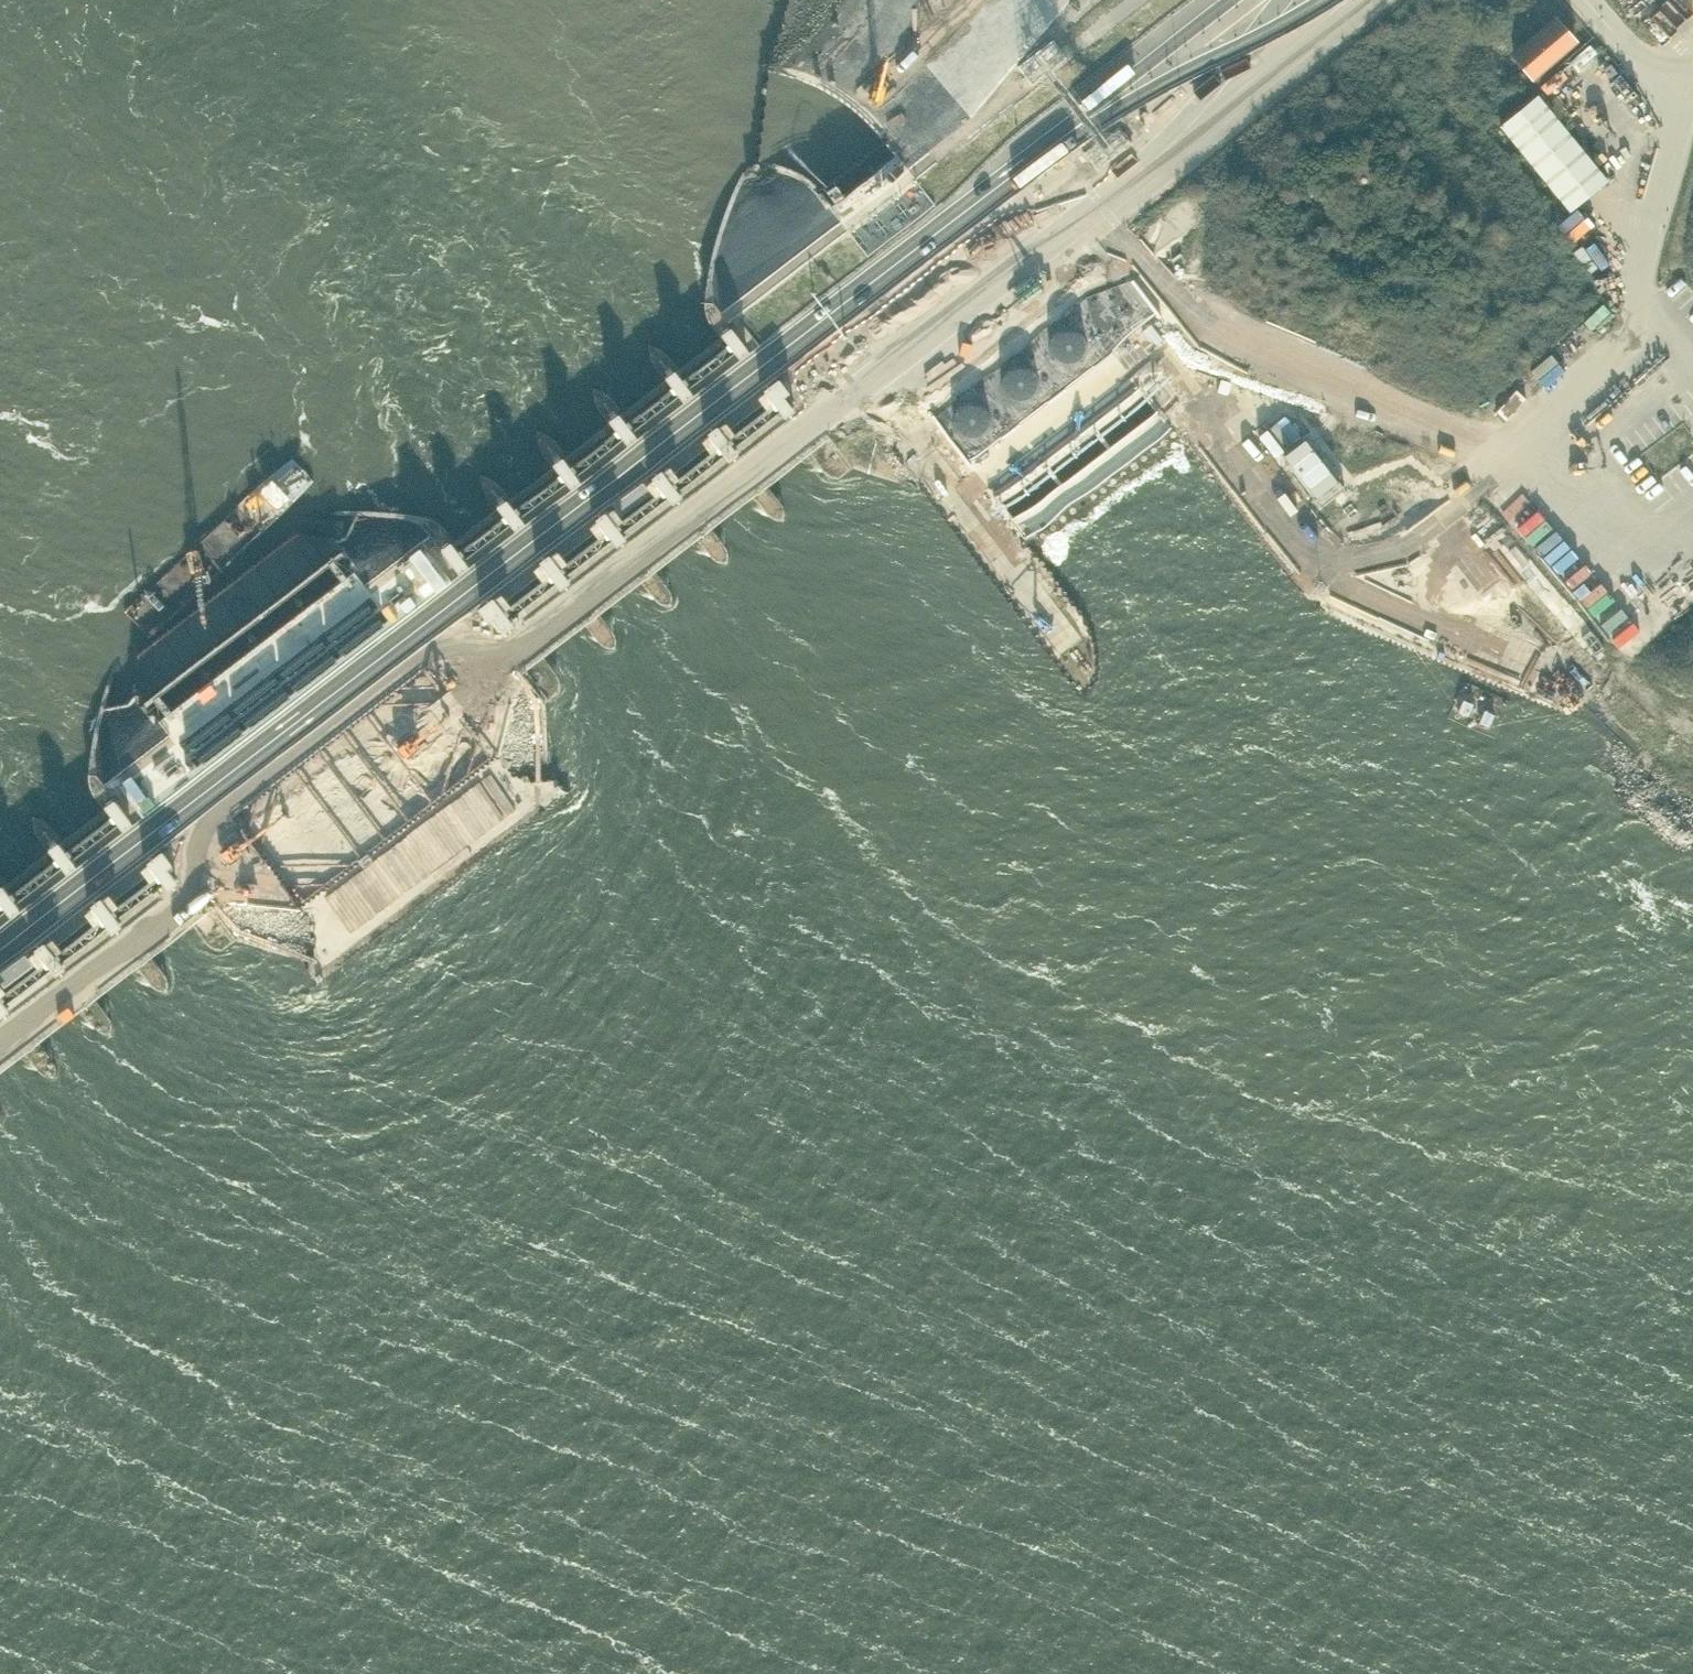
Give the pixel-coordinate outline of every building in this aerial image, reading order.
[(1510,55),(1533,82),(1579,42),(1556,16),(1510,55)] [(1570,212),(1608,181),(1560,122),(1538,96),(1500,127),(1523,154),(1570,212)] [(643,481),(612,505),(621,516),(652,493),(643,481)] [(120,800),(111,807),(128,830),(137,822),(120,800)] [(63,843),(53,850),(70,872),(80,865),(63,843)] [(179,862),(170,851),(148,868),(157,879),(163,875),(174,889),(184,882),(172,867),(179,862)] [(0,890),(0,896),(14,914),(24,907),(7,885),(0,890)] [(124,905),(115,893),(93,911),(101,922),(107,917),(119,932),(129,925),(117,910),(124,905)] [(67,949),(58,937),(36,954),(45,966),(51,961),(62,976),(72,969),(60,954),(67,949)] [(38,966),(30,954),(6,972),(14,983),(38,966)] [(2,979),(0,981),(0,1010),(6,1018),(16,1010),(4,996),(11,990),(2,979)]
